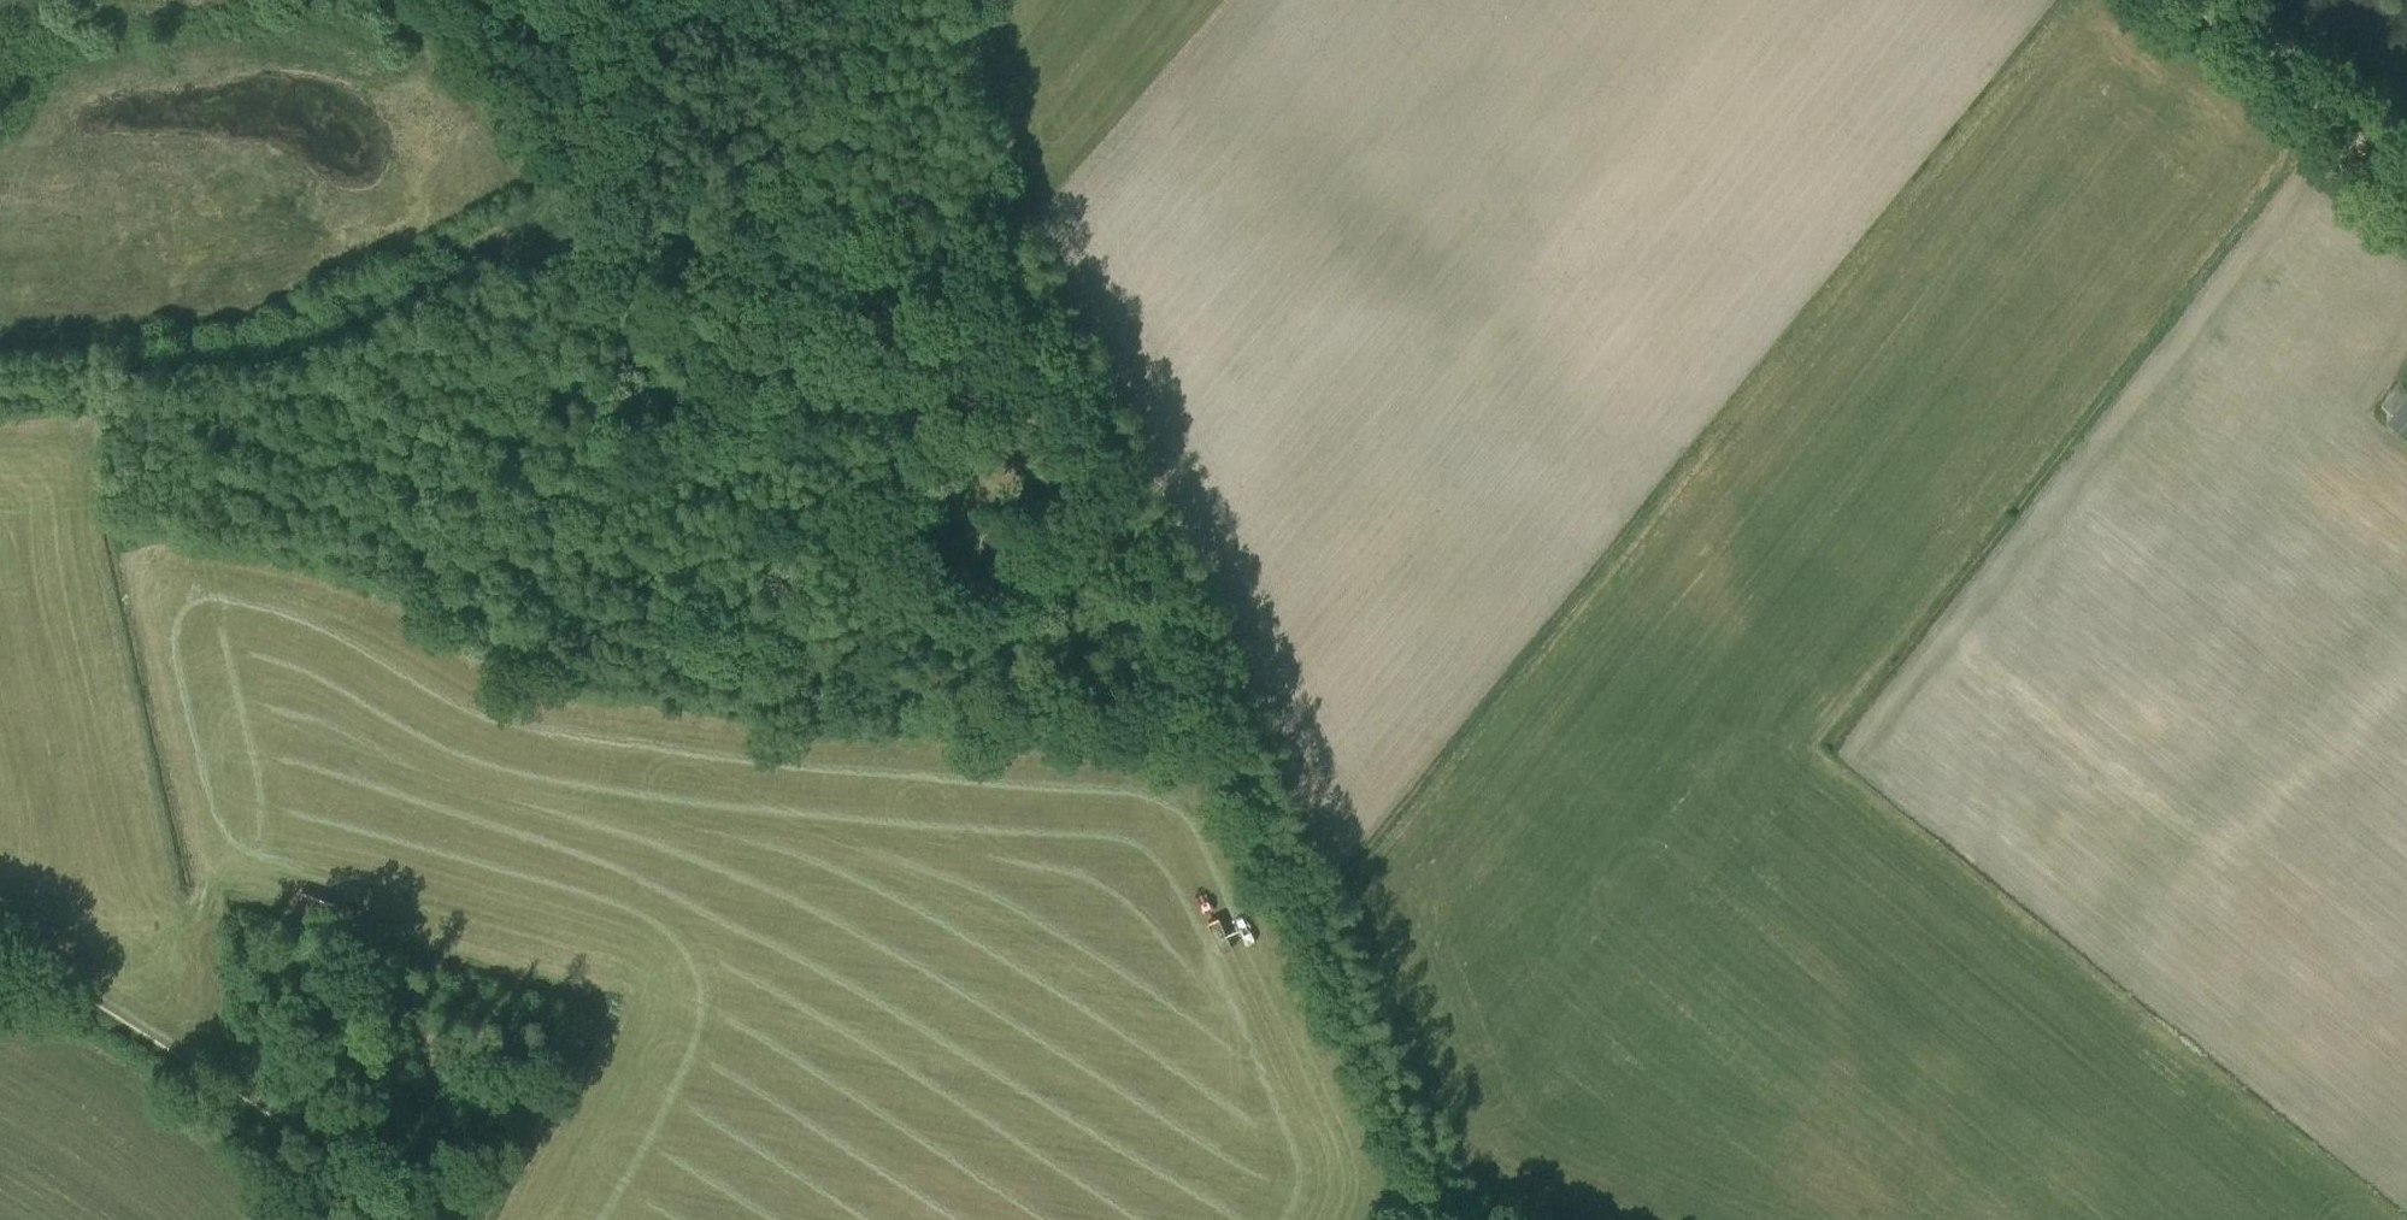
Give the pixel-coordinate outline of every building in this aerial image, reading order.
[(2388,423),(2406,438),(2406,398),(2388,423)]
